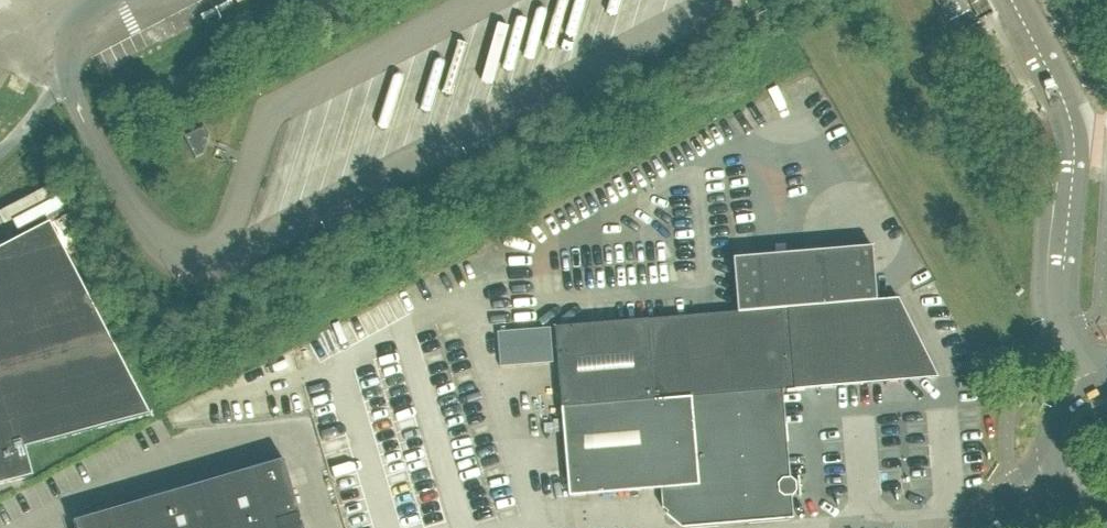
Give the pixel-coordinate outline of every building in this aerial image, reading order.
[(994,15),(986,0),(968,0),(979,23),(994,15)] [(210,135),(206,127),(185,137),(197,158),(204,155),(210,135)] [(50,223),(0,249),(0,371),(112,341),(50,223)] [(661,490),(663,508),(669,513),(667,515),(675,522),(677,520),(683,525),(790,516),(788,497),(792,497),(796,492),(796,483),(791,479),(786,479),(779,391),(861,385),(883,383),(937,378),(898,299),(876,301),(872,248),(735,258),(738,311),(554,324),(561,409),(569,498),(661,490)] [(32,477),(33,476),(26,448),(151,415),(112,341),(0,371),(0,485),(11,482),(32,477)] [(285,461),(76,522),(78,527),(304,527),(285,461)]
